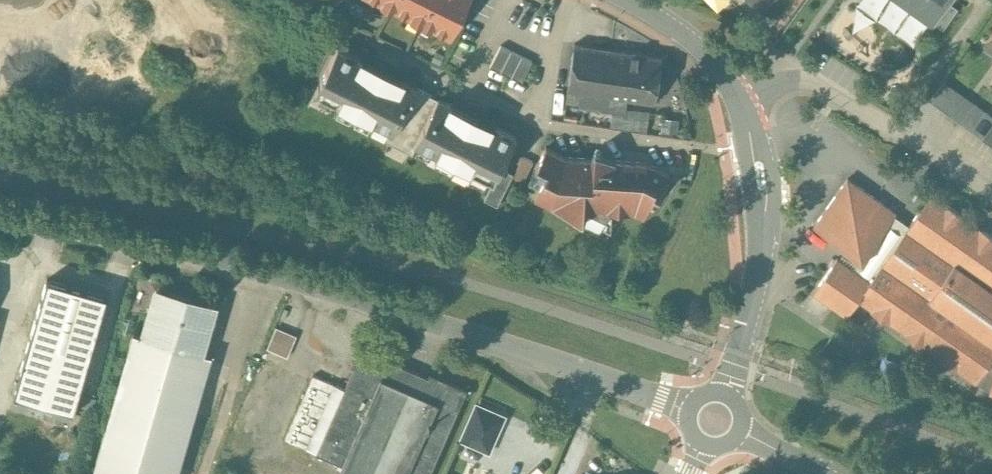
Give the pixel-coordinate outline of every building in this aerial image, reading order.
[(408,0),(382,0),(381,1),(383,2),(383,1),(392,5),(391,6),(393,7),(393,6),(402,10),(408,0)] [(402,10),(411,14),(410,15),(412,16),(412,15),(421,19),(420,22),(420,23),(422,20),(430,24),(430,25),(431,26),(432,25),(450,34),(459,15),(460,16),(461,15),(460,14),(463,7),(464,8),(465,7),(464,6),(467,0),(408,0),(402,10)] [(718,8),(727,0),(710,0),(718,8)] [(761,10),(771,0),(751,0),(761,10)] [(932,24),(949,0),(900,0),(932,24)] [(662,55),(574,43),(568,89),(610,95),(609,102),(623,104),(624,97),(655,102),(662,55)] [(533,61),(501,45),(490,66),(522,82),(533,61)] [(404,79),(338,46),(315,93),(391,131),(387,140),(412,153),(417,144),(415,143),(437,98),(416,87),(417,86),(404,80),(404,79)] [(943,81),(929,101),(939,108),(953,89),(943,81)] [(649,112),(623,108),(623,104),(609,102),(610,95),(568,89),(566,101),(582,103),(581,106),(619,112),(617,127),(646,131),(649,112)] [(953,89),(939,108),(949,115),(963,96),(953,89)] [(517,136),(438,96),(437,98),(415,143),(417,144),(492,182),(493,183),(501,167),(517,136)] [(963,96),(949,115),(959,122),(973,103),(963,96)] [(985,111),(973,103),(959,122),(971,131),(985,111)] [(985,111),(971,131),(982,139),(991,125),(991,116),(985,111)] [(982,139),(991,146),(991,125),(982,139)] [(591,157),(565,156),(546,146),(537,163),(548,168),(534,195),(583,219),(587,209),(605,218),(611,208),(635,209),(643,214),(654,190),(660,193),(670,173),(647,161),(615,159),(595,149),(591,157)] [(523,156),(513,175),(524,181),(533,161),(523,156)] [(501,167),(493,183),(492,182),(484,199),(497,205),(513,173),(501,167)] [(813,291),(847,315),(858,298),(872,308),(871,310),(956,370),(957,368),(976,381),(976,380),(991,358),(991,236),(980,227),(979,229),(963,217),(964,216),(946,203),(945,205),(930,195),(911,222),(848,178),(814,226),(860,259),(853,268),(837,257),(813,291)] [(520,223),(508,232),(514,242),(527,233),(520,223)] [(107,295),(47,278),(14,394),(73,411),(107,295)] [(215,305),(157,288),(144,334),(202,351),(215,305)] [(297,335),(277,326),(268,348),(288,356),(297,335)] [(134,332),(126,358),(110,414),(93,473),(177,473),(212,354),(202,351),(144,334),(134,332)] [(313,374),(285,438),(317,451),(316,453),(342,464),(340,470),(349,473),(430,473),(467,389),(430,373),(428,377),(382,356),(383,353),(360,343),(351,365),(354,366),(345,388),(313,374)] [(117,356),(101,412),(110,414),(126,358),(117,356)] [(976,380),(990,390),(990,391),(991,392),(991,358),(976,380)] [(634,372),(655,377),(657,367),(636,363),(634,372)] [(96,397),(85,394),(81,405),(93,409),(96,397)] [(503,417),(477,405),(463,438),(488,449),(503,417)]
